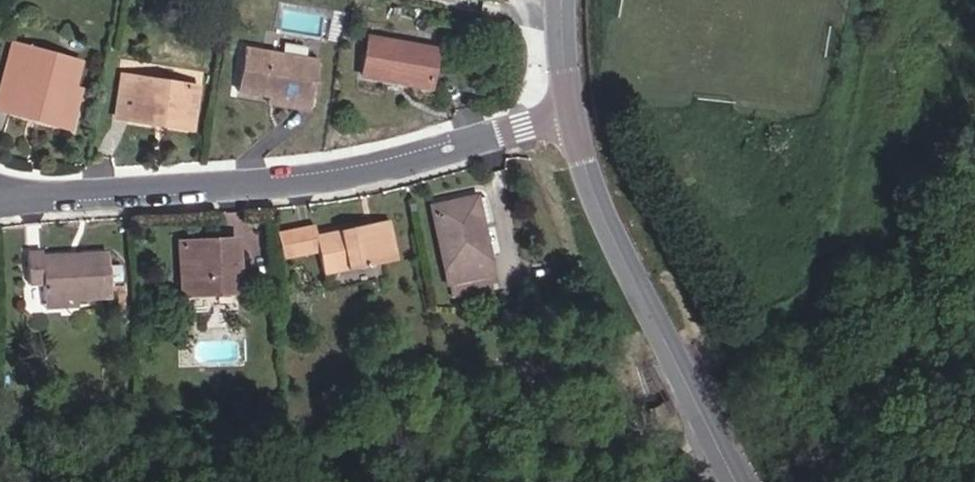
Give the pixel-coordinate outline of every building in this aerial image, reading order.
[(433,49),(366,36),(359,75),(426,88),(433,49)] [(75,63),(13,45),(9,60),(25,64),(12,110),(65,125),(74,90),(68,88),(75,63)] [(243,47),(236,91),(265,96),(309,103),(316,60),(243,47)] [(0,93),(0,107),(12,110),(25,64),(9,60),(0,93)] [(189,128),(195,87),(122,75),(116,113),(129,115),(129,118),(189,128)] [(264,104),(308,111),(309,103),(265,96),(264,104)] [(472,198),(431,207),(451,296),(493,287),(478,222),(490,219),(484,195),(472,198)] [(389,225),(387,219),(340,229),(341,236),(373,228),(389,225)] [(373,228),(341,236),(340,229),(313,235),(311,225),(275,233),(281,259),(317,251),(322,275),(395,259),(391,239),(389,225),(373,228)] [(233,288),(230,240),(209,242),(210,254),(182,256),(184,291),(233,288)] [(209,242),(181,244),(182,256),(210,254),(209,242)] [(40,256),(39,251),(25,251),(26,283),(41,283),(42,310),(76,307),(75,299),(108,297),(106,252),(40,256)]
